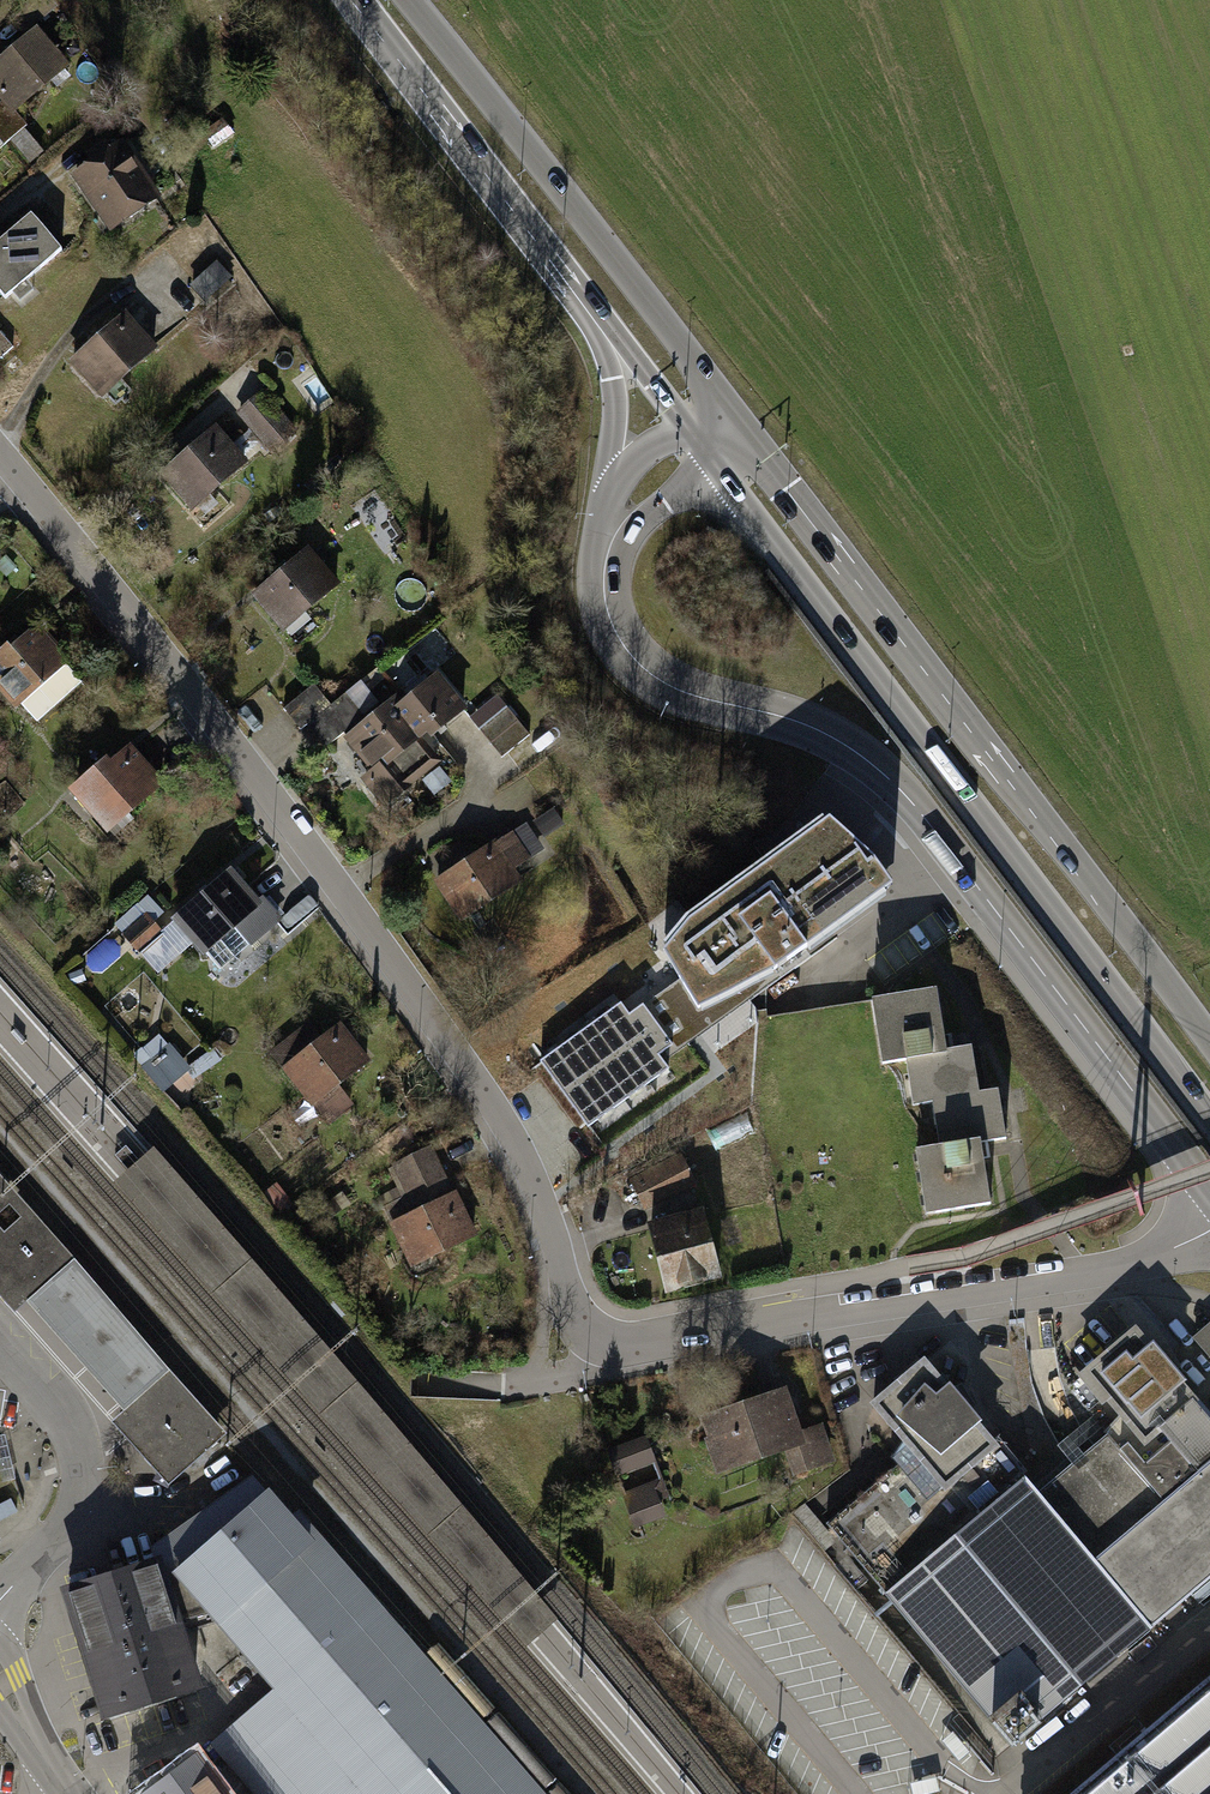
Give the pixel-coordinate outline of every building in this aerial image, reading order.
[(0,60),(0,99),(12,115),(65,77),(34,35),(0,60)] [(120,143),(72,175),(110,232),(158,200),(120,143)] [(0,241),(0,294),(5,301),(62,254),(30,215),(0,241)] [(17,345),(0,324),(0,358),(17,345)] [(119,326),(66,364),(96,405),(149,367),(119,326)] [(249,401),(239,413),(277,448),(288,436),(249,401)] [(214,442),(161,480),(191,522),(244,483),(214,442)] [(299,554),(246,592),(276,633),(329,595),(299,554)] [(0,654),(0,687),(15,707),(67,668),(37,627),(0,654)] [(409,700),(403,692),(383,709),(361,683),(331,707),(313,685),(285,708),(301,728),(307,724),(325,745),(341,732),(375,772),(366,780),(386,804),(438,761),(422,742),(465,707),(439,676),(409,700)] [(482,728),(507,756),(535,731),(510,704),(482,728)] [(125,754),(73,792),(103,834),(156,796),(125,754)] [(690,919),(662,951),(681,982),(698,1009),(728,994),(775,970),(892,885),(872,857),(829,819),(690,919)] [(533,820),(519,829),(536,854),(550,845),(533,820)] [(491,846),(437,882),(463,922),(517,886),(491,846)] [(226,875),(177,917),(206,952),(256,909),(226,875)] [(621,1005),(541,1064),(589,1130),(668,1071),(658,1058),(665,1053),(669,1059),(739,1007),(728,994),(698,1009),(681,982),(644,1009),(642,1006),(629,1016),(621,1005)] [(979,1094),(979,1093),(971,1046),(946,1050),(936,989),(872,999),(882,1064),(905,1060),(913,1106),(932,1103),(941,1102),(941,1100),(979,1094)] [(336,1028),(283,1066),(313,1108),(366,1069),(336,1028)] [(162,1088),(193,1071),(170,1031),(139,1049),(162,1088)] [(941,1102),(932,1103),(939,1146),(916,1150),(926,1215),(990,1204),(980,1143),(1005,1139),(997,1090),(979,1093),(979,1094),(941,1100),(941,1102)] [(417,1200),(391,1211),(411,1258),(469,1234),(448,1185),(431,1146),(430,1143),(398,1156),(417,1200)] [(153,1151),(116,1183),(529,1647),(558,1622),(153,1151)] [(681,1158),(632,1184),(644,1206),(692,1180),(681,1158)] [(26,1306),(73,1265),(0,1181),(0,1217),(9,1209),(21,1222),(4,1237),(0,1232),(0,1303),(13,1318),(16,1315),(26,1306)] [(703,1215),(650,1229),(665,1286),(718,1272),(703,1215)] [(26,1306),(124,1417),(172,1375),(73,1265),(26,1306)] [(1193,1338),(1209,1357),(1209,1323),(1193,1338)] [(1150,1628),(1209,1577),(1209,1413),(1138,1327),(1086,1371),(1126,1418),(1038,1491),(1036,1493),(1150,1628)] [(1011,1744),(1150,1628),(1036,1493),(1038,1491),(994,1439),(991,1442),(974,1422),(976,1420),(949,1388),(946,1390),(923,1362),(872,1405),(915,1455),(899,1468),(895,1464),(825,1523),(1011,1744)] [(227,1438),(172,1375),(124,1417),(114,1426),(122,1436),(168,1489),(227,1438)] [(795,1433),(781,1392),(707,1418),(724,1467),(786,1445),(796,1473),(828,1462),(815,1426),(795,1433)] [(661,1478),(645,1437),(626,1444),(628,1449),(610,1457),(640,1535),(665,1525),(649,1483),(661,1478)] [(276,1492),(173,1580),(268,1691),(217,1735),(268,1793),(535,1793),(276,1492)] [(0,1503),(0,1519),(17,1510),(10,1497),(0,1503)] [(101,1716),(200,1688),(154,1556),(59,1587),(101,1716)] [(1068,1793),(1209,1793),(1209,1675),(1068,1793)] [(193,1752),(137,1793),(223,1793),(193,1752)]
